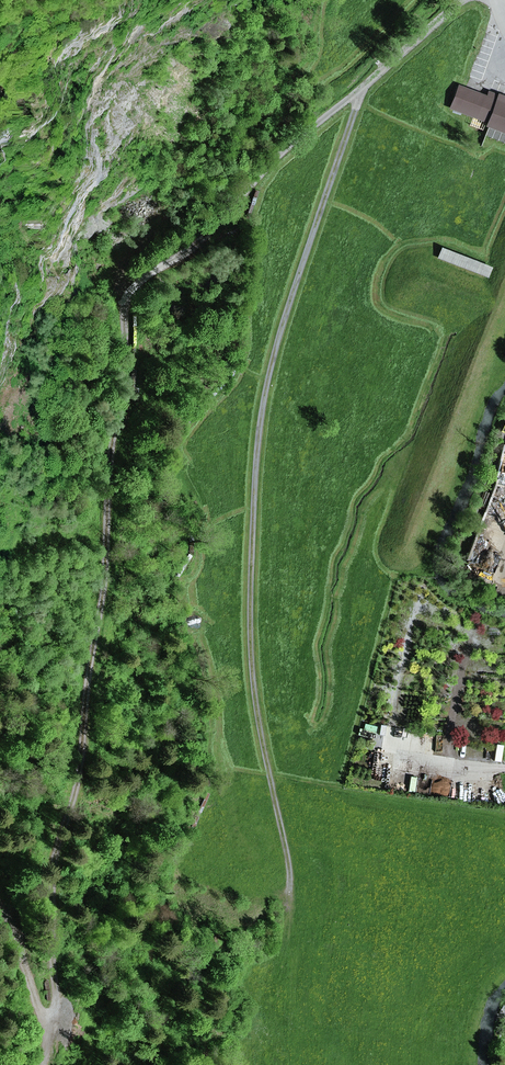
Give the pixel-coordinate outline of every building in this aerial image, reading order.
[(489,98),(487,97),(458,86),(450,107),(489,122),(488,125),(504,132),(504,99),(491,93),(489,98)] [(488,277),(491,270),(488,269),(441,251),(439,258),(488,277)] [(174,462),(170,456),(163,460),(167,467),(174,462)]
